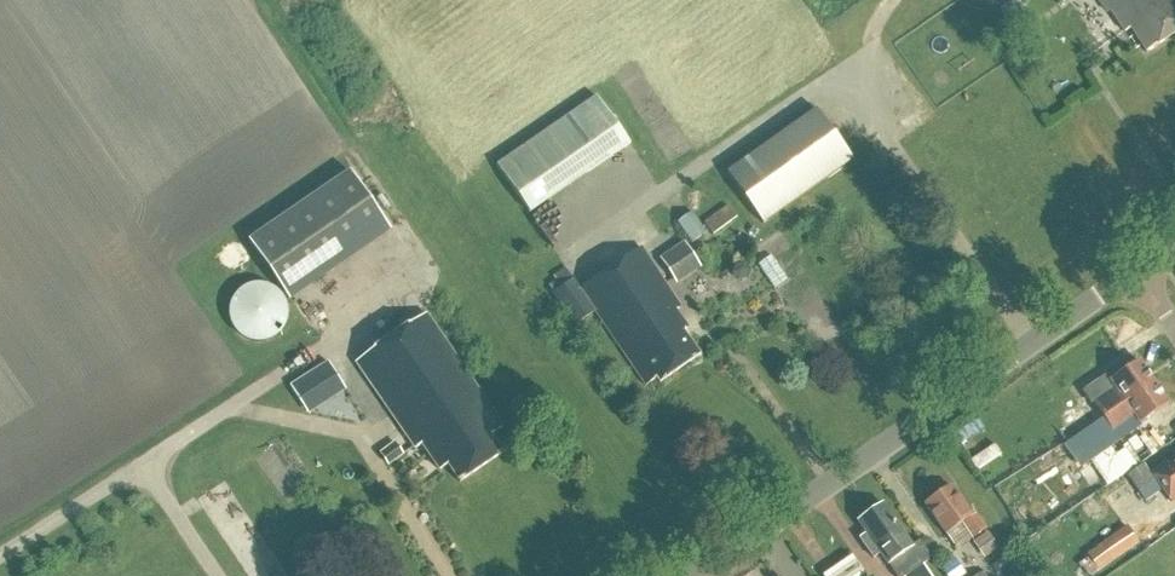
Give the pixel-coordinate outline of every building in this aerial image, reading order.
[(1107,13),(1109,11),(1125,33),(1130,29),(1146,53),(1174,33),(1174,0),(1098,0),(1107,13)] [(1121,73),(1129,90),(1144,82),(1136,65),(1121,73)] [(573,114),(605,161),(625,147),(593,100),(573,114)] [(725,176),(761,227),(850,162),(814,112),(725,176)] [(493,169),(525,216),(605,161),(573,114),(493,169)] [(347,168),(246,234),(285,295),(387,228),(347,168)] [(734,218),(726,207),(703,223),(711,234),(734,218)] [(692,211),(676,223),(691,244),(707,232),(692,211)] [(659,262),(677,288),(700,272),(682,246),(659,262)] [(575,325),(594,311),(645,385),(656,377),(659,382),(699,354),(683,331),(688,328),(675,310),(681,306),(641,248),(581,289),(574,279),(553,294),(575,325)] [(258,285),(246,287),(236,293),(229,303),(226,315),(229,327),(236,337),(247,343),(260,344),(271,340),(280,332),(285,320),(285,308),(280,297),(270,289),(258,285)] [(441,470),(448,465),(461,482),(503,453),(491,435),(505,426),(428,316),(359,363),(418,447),(422,444),(441,470)] [(1095,405),(1104,418),(1154,383),(1139,362),(1110,382),(1116,390),(1095,405)] [(306,377),(320,398),(341,385),(328,363),(306,377)] [(1104,418),(1113,431),(1134,416),(1140,425),(1169,405),(1154,383),(1104,418)] [(1078,436),(1090,429),(1078,406),(1065,413),(1078,436)] [(396,441),(381,452),(390,465),(405,454),(396,441)] [(1116,454),(1108,442),(1087,456),(1107,485),(1140,462),(1128,446),(1116,454)] [(1151,472),(1173,502),(1174,501),(1174,462),(1169,466),(1166,461),(1151,472)] [(1143,465),(1127,476),(1145,502),(1161,491),(1143,465)] [(946,535),(964,522),(972,534),(975,538),(986,530),(975,513),(972,516),(951,487),(926,505),(946,535)] [(931,559),(919,542),(912,547),(882,505),(857,522),(866,535),(859,539),(873,559),(880,554),(895,575),(908,575),(931,559)] [(964,522),(946,535),(955,547),(972,534),(964,522)] [(989,531),(974,542),(984,557),(999,547),(989,531)] [(1097,575),(1099,575),(1136,550),(1123,531),(1084,558),(1097,575)] [(814,565),(820,575),(849,575),(858,571),(846,548),(814,565)]
